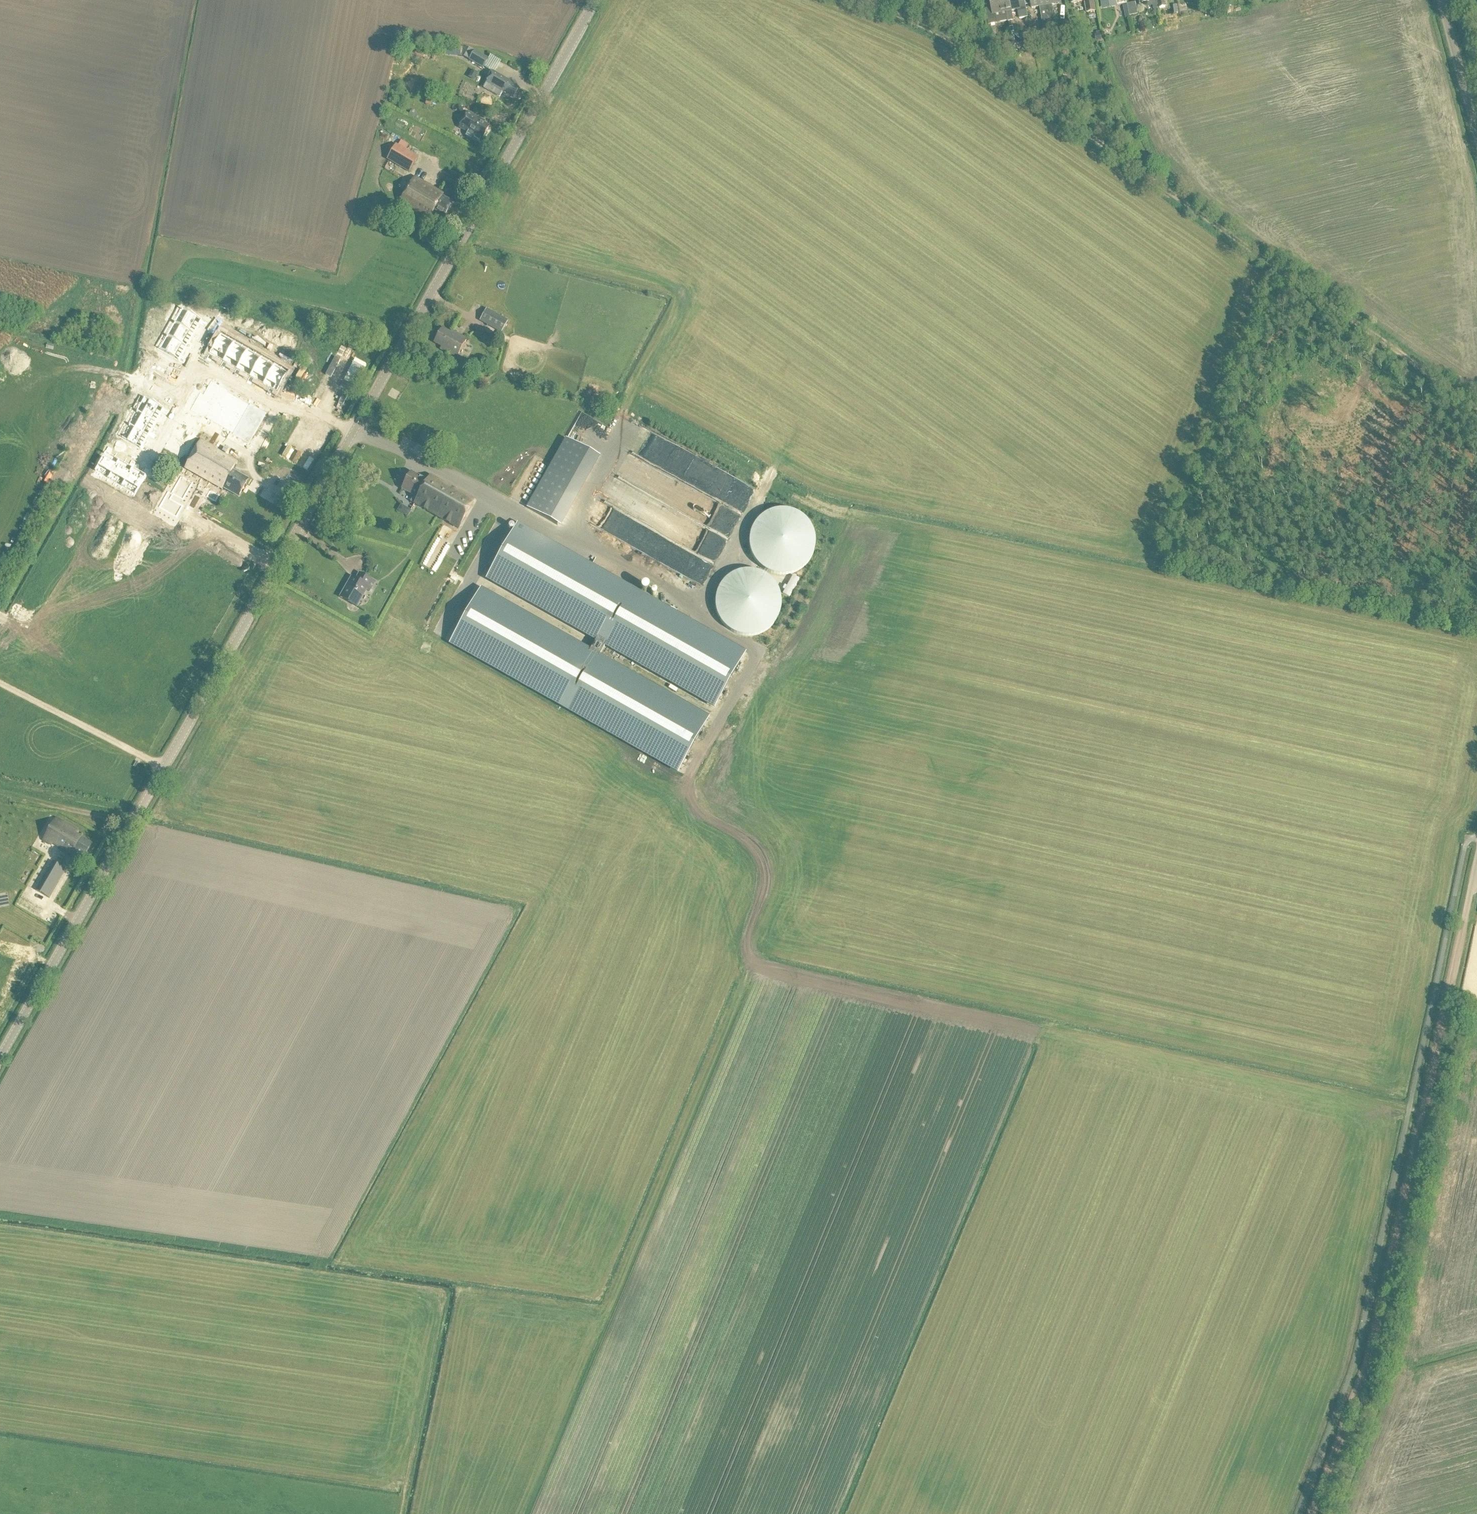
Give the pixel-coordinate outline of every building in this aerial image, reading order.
[(986,10),(989,25),(1009,22),(1004,0),(991,0),(992,9),(986,10)] [(1009,22),(1014,21),(1012,12),(1019,11),(1020,20),(1028,18),(1026,6),(1025,0),(1004,0),(1009,22)] [(1043,26),(1043,31),(1050,30),(1049,25),(1050,25),(1045,0),(1030,0),(1031,9),(1040,8),(1043,26)] [(1050,25),(1055,24),(1051,6),(1060,5),(1059,0),(1045,0),(1050,25)] [(1096,12),(1094,0),(1092,0),(1088,1),(1088,0),(1071,0),(1072,4),(1086,1),(1088,13),(1096,12)] [(1156,2),(1147,3),(1148,7),(1153,6),(1154,16),(1158,15),(1156,2)] [(1208,5),(1201,7),(1203,13),(1210,11),(1208,5)] [(1062,24),(1063,34),(1071,33),(1069,23),(1062,24)] [(1024,36),(1026,51),(1033,50),(1030,35),(1024,36)] [(1009,42),(1003,44),(1006,50),(1012,47),(1009,42)] [(463,59),(468,62),(467,62),(481,71),(487,61),(468,50),(463,59)] [(398,75),(397,82),(421,87),(423,77),(426,63),(416,61),(413,75),(399,73),(398,75)] [(509,83),(492,73),(485,84),(492,88),(490,92),(499,98),(502,94),(503,93),(513,98),(517,90),(508,85),(509,83)] [(423,120),(421,120),(418,119),(416,117),(415,115),(414,112),(410,112),(409,116),(425,124),(425,123),(424,120),(423,120)] [(458,128),(467,133),(465,136),(478,143),(481,139),(488,128),(474,120),(475,118),(467,113),(458,128)] [(387,160),(409,174),(418,158),(396,145),(387,160)] [(443,218),(451,204),(442,199),(443,197),(413,179),(398,203),(428,222),(434,212),(443,218)] [(508,321),(487,309),(480,322),(501,334),(508,321)] [(177,320),(175,324),(194,335),(196,331),(199,325),(205,328),(207,324),(202,321),(183,310),(180,314),(177,320)] [(170,334),(167,338),(186,349),(192,352),(194,348),(189,345),(194,335),(175,324),(170,334)] [(456,360),(466,340),(450,331),(449,334),(441,330),(433,344),(441,349),(439,351),(456,360)] [(209,355),(206,360),(210,363),(213,357),(222,362),(233,344),(224,338),(220,336),(209,355)] [(162,348),(160,352),(179,363),(184,366),(187,362),(181,359),(186,349),(167,338),(162,348)] [(222,362),(219,368),(224,370),(227,365),(236,370),(247,351),(238,346),(233,344),(222,362)] [(236,370),(233,375),(237,378),(240,373),(249,378),(260,359),(251,354),(247,351),(236,370)] [(249,378),(246,383),(251,386),(254,380),(263,385),(274,366),(265,361),(260,359),(249,378)] [(274,366),(263,385),(269,389),(265,394),(270,397),(273,391),(277,393),(288,374),(284,372),(279,370),(274,366)] [(198,397),(196,401),(194,403),(191,410),(192,411),(194,412),(198,414),(219,426),(222,428),(226,421),(228,422),(224,429),(250,443),(253,436),(261,423),(265,414),(240,400),(238,399),(233,408),(230,406),(235,397),(210,383),(208,387),(205,392),(201,399),(198,397)] [(136,411),(136,412),(155,422),(158,418),(161,413),(166,416),(169,412),(163,408),(144,398),(142,402),(139,407),(136,411)] [(131,421),(129,425),(148,436),(153,439),(156,435),(155,435),(150,432),(155,422),(136,412),(131,421)] [(123,435),(121,439),(140,450),(146,453),(148,449),(142,446),(148,436),(129,425),(123,435)] [(423,433),(417,444),(424,448),(430,437),(423,433)] [(566,439),(527,508),(560,526),(599,458),(566,439)] [(221,489),(237,498),(247,481),(232,472),(236,464),(199,442),(184,469),(221,490),(221,489)] [(105,453),(94,472),(98,474),(103,477),(107,480),(118,461),(114,459),(109,455),(112,450),(108,448),(105,453)] [(118,461),(107,480),(117,485),(121,488),(132,469),(135,463),(131,461),(128,467),(118,461)] [(132,469),(121,488),(131,493),(135,496),(146,477),(149,471),(145,469),(142,474),(132,469)] [(458,531),(474,503),(428,477),(425,483),(410,474),(400,492),(412,499),(410,501),(409,501),(408,503),(413,506),(413,505),(458,531)] [(206,497),(215,502),(219,496),(210,491),(206,497)] [(411,515),(414,509),(404,503),(400,509),(411,515)] [(586,520),(651,553),(661,533),(607,506),(605,510),(600,507),(598,511),(593,508),(586,520)] [(774,576),(782,576),(790,575),(797,572),(804,568),(809,561),(813,554),(815,546),(814,538),(812,530),(808,523),(802,517),(794,513),(786,511),(778,510),(770,512),(763,516),(757,522),(752,528),(750,535),(748,542),(749,550),(751,557),(755,564),(761,569),(767,573),(774,576)] [(481,591),(450,645),(677,773),(708,719),(598,658),(605,646),(714,708),(744,655),(517,526),(487,579),(596,641),(589,652),(481,591)] [(736,636),(744,637),(752,637),(759,635),(766,632),(772,627),(776,621),(779,614),(780,606),(780,598),(777,591),(773,584),(768,579),(761,575),(753,572),(745,572),(738,573),(730,577),(724,582),(719,588),(716,596),(714,604),(715,612),(718,620),(723,627),(729,632),(736,636)] [(368,593),(373,584),(358,576),(354,581),(350,579),(338,599),(355,609),(362,596),(361,596),(364,590),(368,593)] [(43,841),(47,843),(60,821),(56,819),(43,841)] [(84,860),(93,844),(76,835),(78,831),(60,821),(47,843),(52,846),(53,845),(63,850),(62,852),(68,855),(69,854),(72,856),(71,857),(77,861),(79,857),(84,860)] [(53,862),(36,891),(49,898),(66,870),(53,862)]
